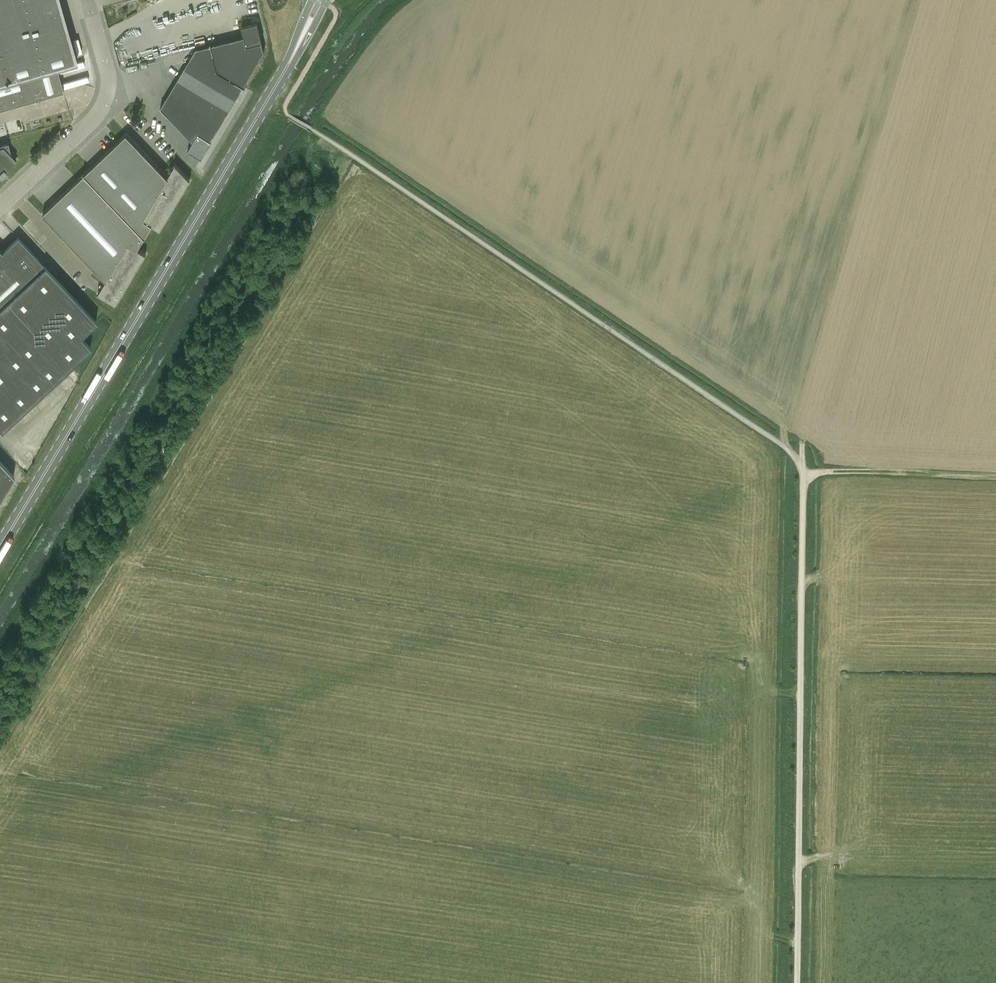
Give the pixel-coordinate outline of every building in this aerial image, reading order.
[(61,91),(54,67),(75,61),(58,0),(0,0),(0,108),(61,91)] [(192,142),(187,150),(201,158),(211,141),(210,141),(263,52),(261,42),(256,23),(241,27),(243,37),(199,48),(195,49),(161,106),(160,107),(192,142)] [(168,178),(126,134),(42,214),(106,282),(98,294),(116,304),(146,254),(137,249),(151,225),(160,230),(190,180),(175,165),(168,178)] [(0,146),(0,174),(14,161),(12,156),(8,151),(6,145),(0,146)] [(96,321),(17,236),(1,251),(0,251),(0,430),(90,347),(80,336),(96,321)] [(13,476),(0,462),(0,496),(13,476)]
